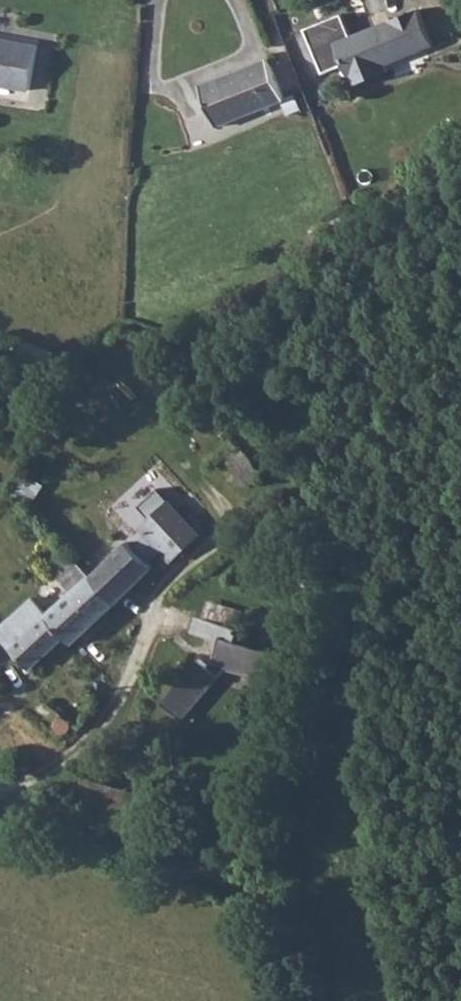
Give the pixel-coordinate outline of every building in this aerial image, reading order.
[(343,14),(306,29),(324,74),(345,65),(348,73),(383,59),(386,65),(387,64),(434,46),(433,41),(422,14),(420,9),(390,21),(390,22),(376,28),(375,27),(352,36),(343,14)] [(49,29),(0,16),(0,60),(38,69),(49,29)] [(218,98),(281,72),(266,35),(203,60),(218,98)] [(295,94),(285,101),(285,103),(296,96),(295,94)] [(296,96),(285,103),(289,117),(303,110),(296,96)] [(14,495),(33,506),(44,486),(25,475),(14,495)] [(86,577),(110,600),(147,563),(124,540),(86,577)] [(8,646),(31,669),(63,636),(70,641),(110,600),(86,577),(81,573),(68,586),(42,613),(27,599),(0,624),(0,638),(8,646)] [(201,606),(198,619),(196,630),(218,636),(211,661),(196,657),(159,697),(182,716),(237,655),(277,663),(283,635),(243,626),(243,617),(201,606)] [(41,719),(55,731),(69,721),(75,726),(97,699),(73,678),(50,706),(44,704),(38,712),(43,716),(41,719)]
